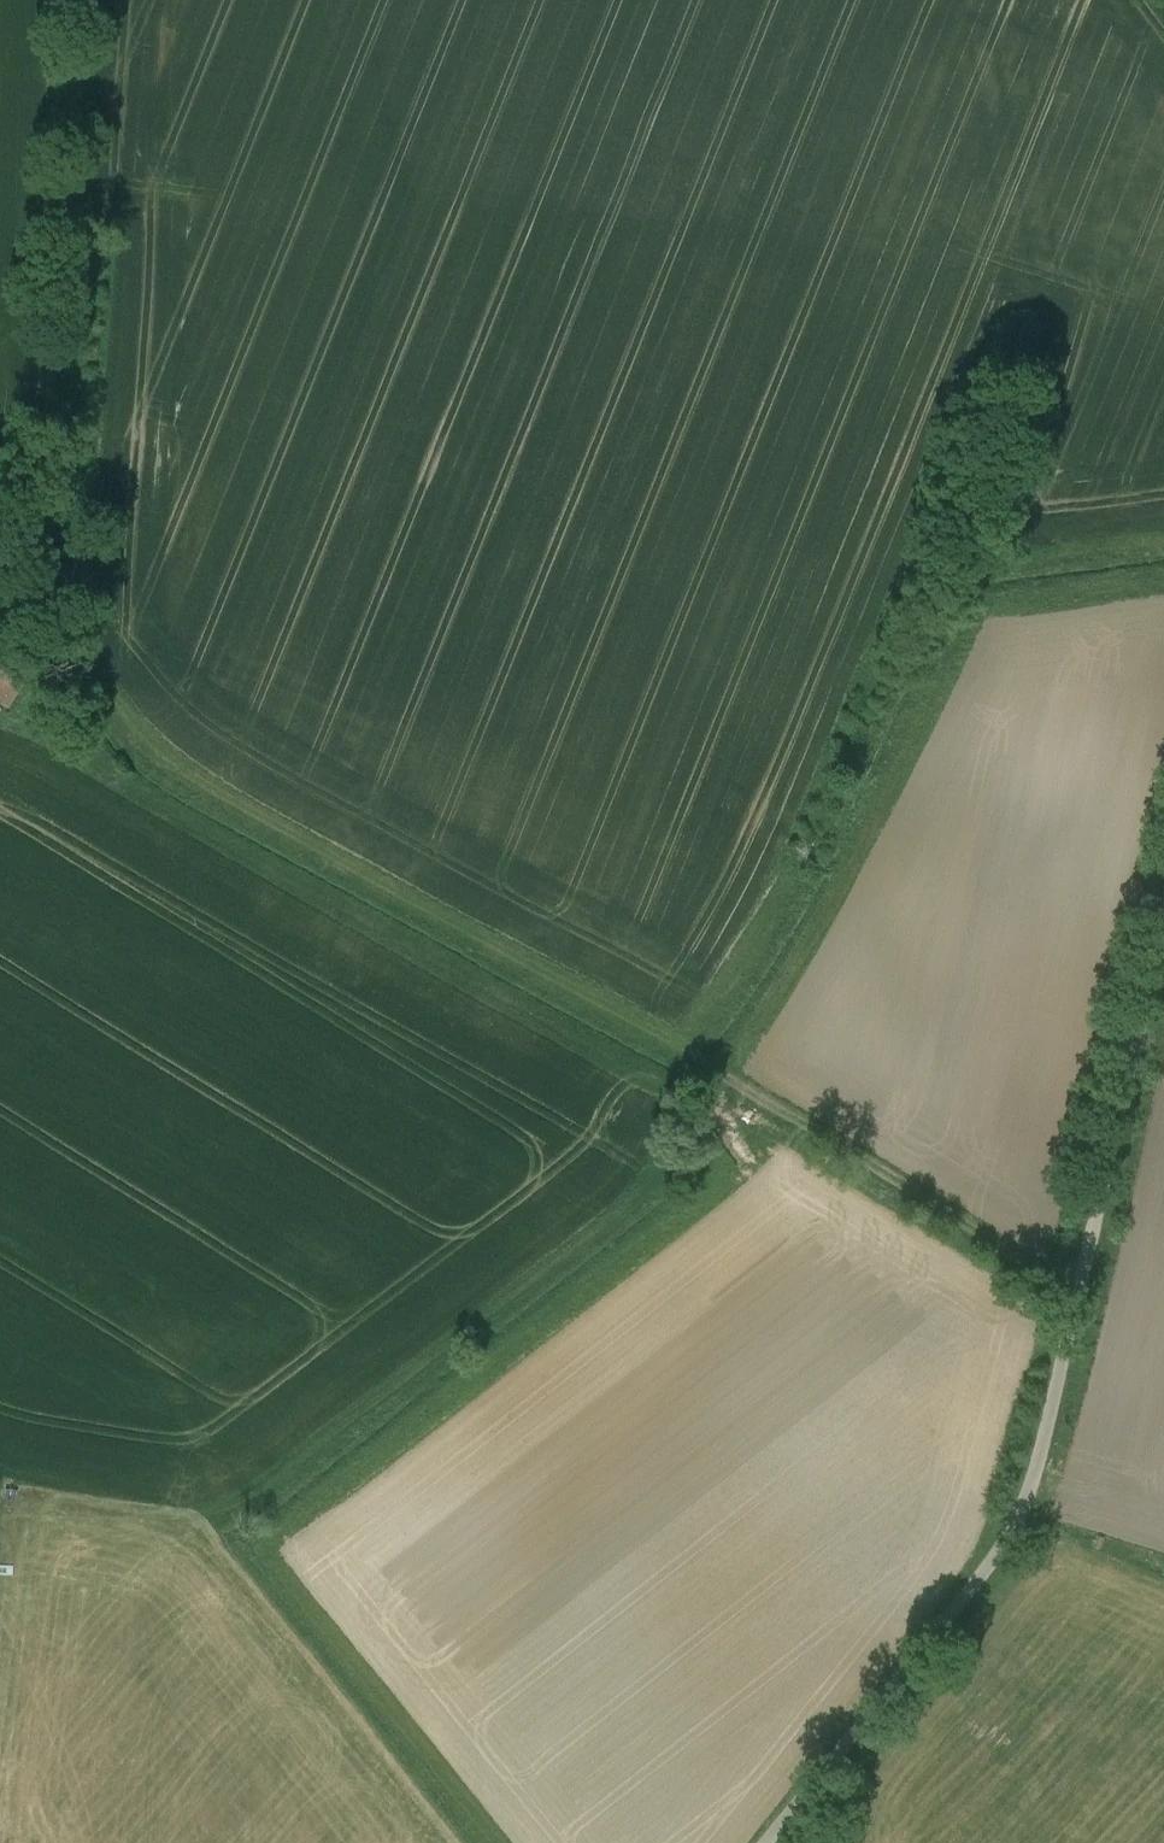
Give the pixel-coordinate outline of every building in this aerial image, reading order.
[(1,640),(0,642),(0,655),(6,659),(13,648),(1,640)] [(0,655),(0,701),(9,707),(30,675),(6,659),(0,655)]
